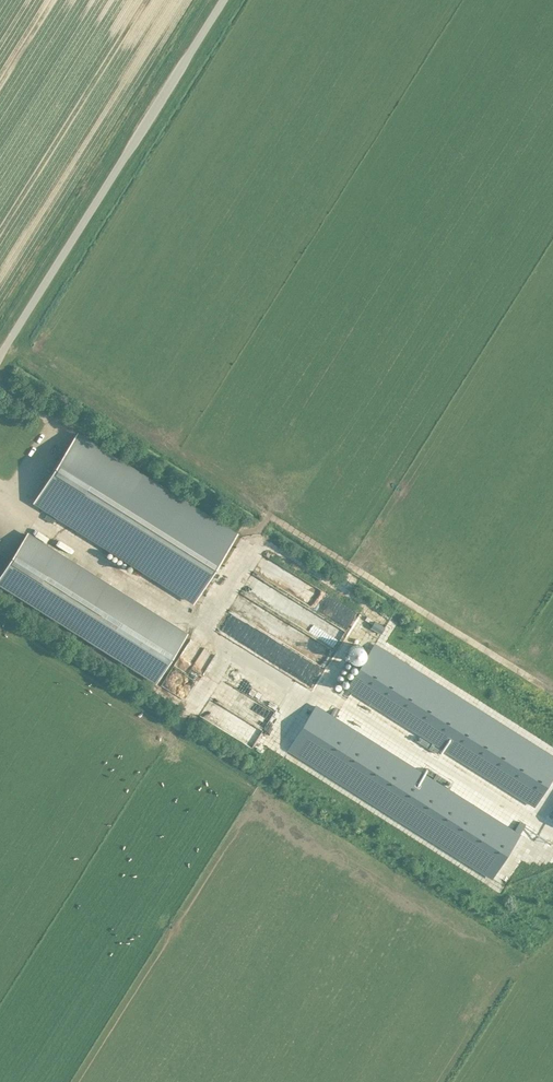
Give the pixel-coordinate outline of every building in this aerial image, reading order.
[(34,500),(131,561),(193,600),(235,534),(76,433),(34,500)] [(156,680),(185,634),(26,533),(0,574),(0,581),(156,680)] [(262,553),(254,567),(272,577),(280,564),(262,553)] [(247,575),(242,584),(252,589),(250,592),(259,596),(258,598),(267,602),(274,588),(247,575)] [(237,594),(229,603),(244,617),(250,611),(245,607),(248,604),(237,594)] [(217,625),(222,615),(215,612),(210,622),(217,625)] [(552,774),(552,757),(373,644),(346,686),(347,686),(342,694),(346,697),(351,689),(534,804),(552,774)] [(278,678),(282,673),(274,667),(270,672),(278,678)] [(519,820),(513,830),(334,717),(339,709),(334,706),(329,714),(315,705),(288,747),(492,876),(519,834),(525,824),(519,820)]
